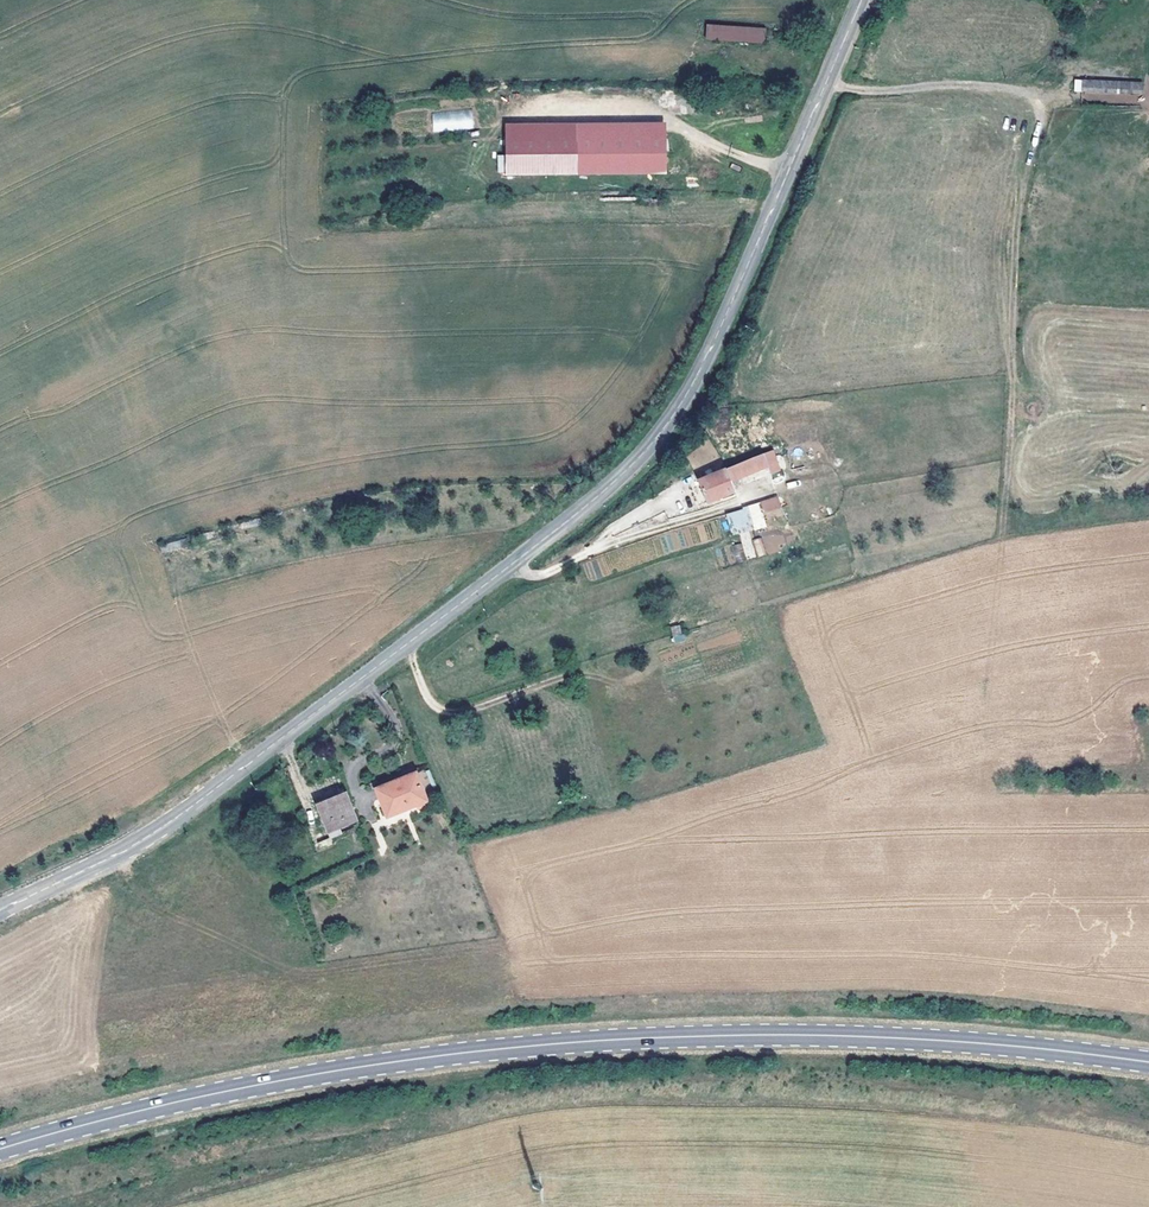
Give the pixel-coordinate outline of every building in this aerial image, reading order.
[(765,29),(706,25),(705,39),(764,43),(765,29)] [(1142,83),(1074,81),(1074,91),(1142,94),(1142,83)] [(432,112),(433,131),(473,129),(472,109),(432,112)] [(665,124),(504,125),(504,136),(665,135),(665,124)] [(665,135),(504,136),(505,175),(665,174),(665,135)] [(767,466),(763,454),(725,469),(729,481),(737,478),(767,466)] [(725,469),(697,480),(706,503),(734,492),(731,484),(729,481),(725,469)] [(755,556),(749,531),(766,527),(760,503),(726,511),(731,534),(739,532),(742,543),(734,545),(738,560),(755,556)] [(783,532),(764,533),(765,551),(785,550),(783,532)] [(758,556),(766,554),(761,537),(753,539),(758,556)] [(673,642),(683,641),(682,625),(671,626),(673,642)] [(414,773),(375,789),(386,815),(414,804),(424,800),(425,800),(414,773)] [(346,792),(316,805),(327,832),(339,827),(357,820),(346,792)] [(424,800),(414,804),(418,812),(427,808),(424,800)] [(339,827),(327,832),(329,838),(330,839),(341,834),(339,827)] [(329,838),(318,843),(320,850),(332,845),(330,839),(329,838)]
